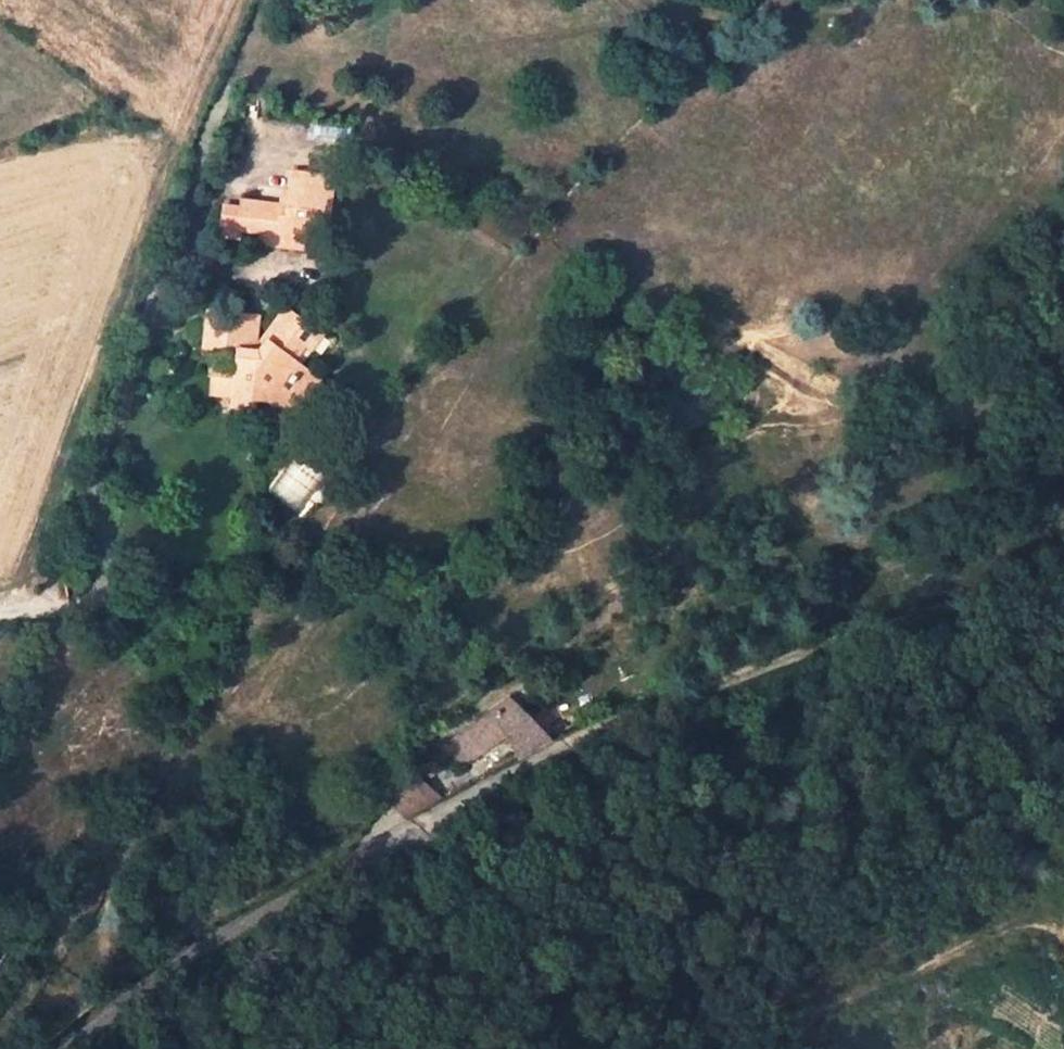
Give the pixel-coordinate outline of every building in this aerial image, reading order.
[(791,9),(793,0),(770,0),(769,3),(791,9)] [(262,214),(264,203),(242,200),(238,229),(260,232),(262,214)] [(295,207),(264,203),(262,214),(293,218),(295,207)] [(316,209),(295,207),(293,218),(291,236),(312,238),(316,209)] [(291,236),(293,218),(262,214),(260,232),(259,243),(290,246),(291,236)] [(311,249),(312,238),(291,236),(290,246),(311,249)] [(300,406),(320,379),(293,360),(306,344),(293,334),(302,322),(285,308),(261,340),(266,344),(261,352),(247,351),(250,316),(208,312),(205,346),(237,349),(236,366),(222,366),(222,374),(210,374),(208,393),(232,395),(231,407),(253,410),(254,402),(270,403),(300,406)] [(266,344),(261,340),(256,340),(259,317),(250,316),(247,351),(261,352),(266,344)] [(315,332),(302,322),(293,334),(306,344),(315,332)] [(255,414),(267,414),(270,403),(254,402),(253,410),(255,410),(255,414)] [(517,754),(546,738),(507,698),(492,709),(504,732),(517,754)] [(460,763),(504,732),(492,709),(445,742),(460,763)]
